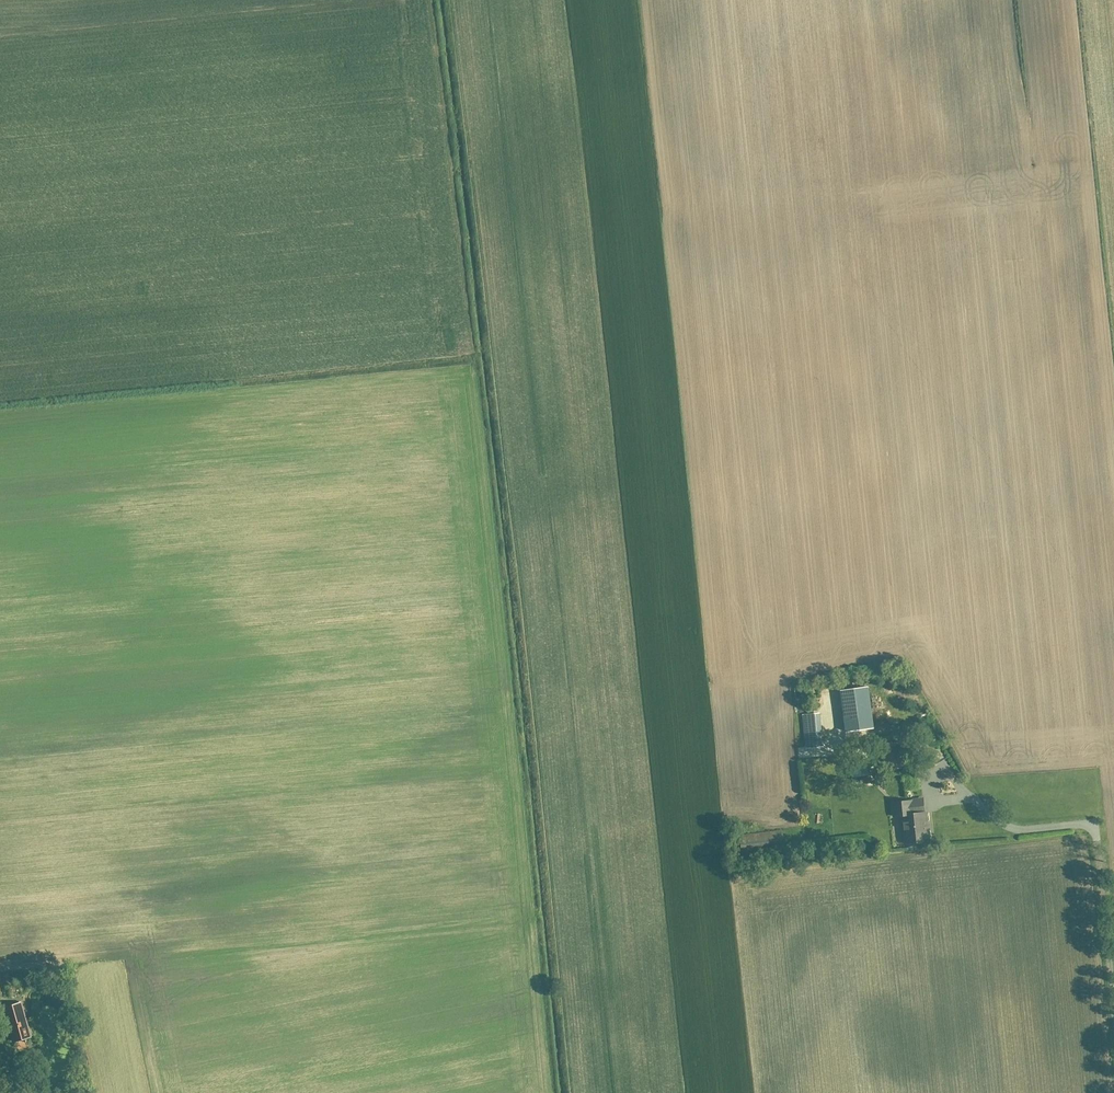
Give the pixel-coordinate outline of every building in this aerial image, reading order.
[(868,690),(839,695),(846,739),(875,734),(868,690)] [(806,750),(823,749),(822,716),(805,717),(806,750)] [(901,820),(904,849),(930,847),(927,814),(917,815),(916,803),(891,805),(893,821),(901,820)] [(24,1007),(3,1012),(11,1045),(32,1040),(24,1007)]
